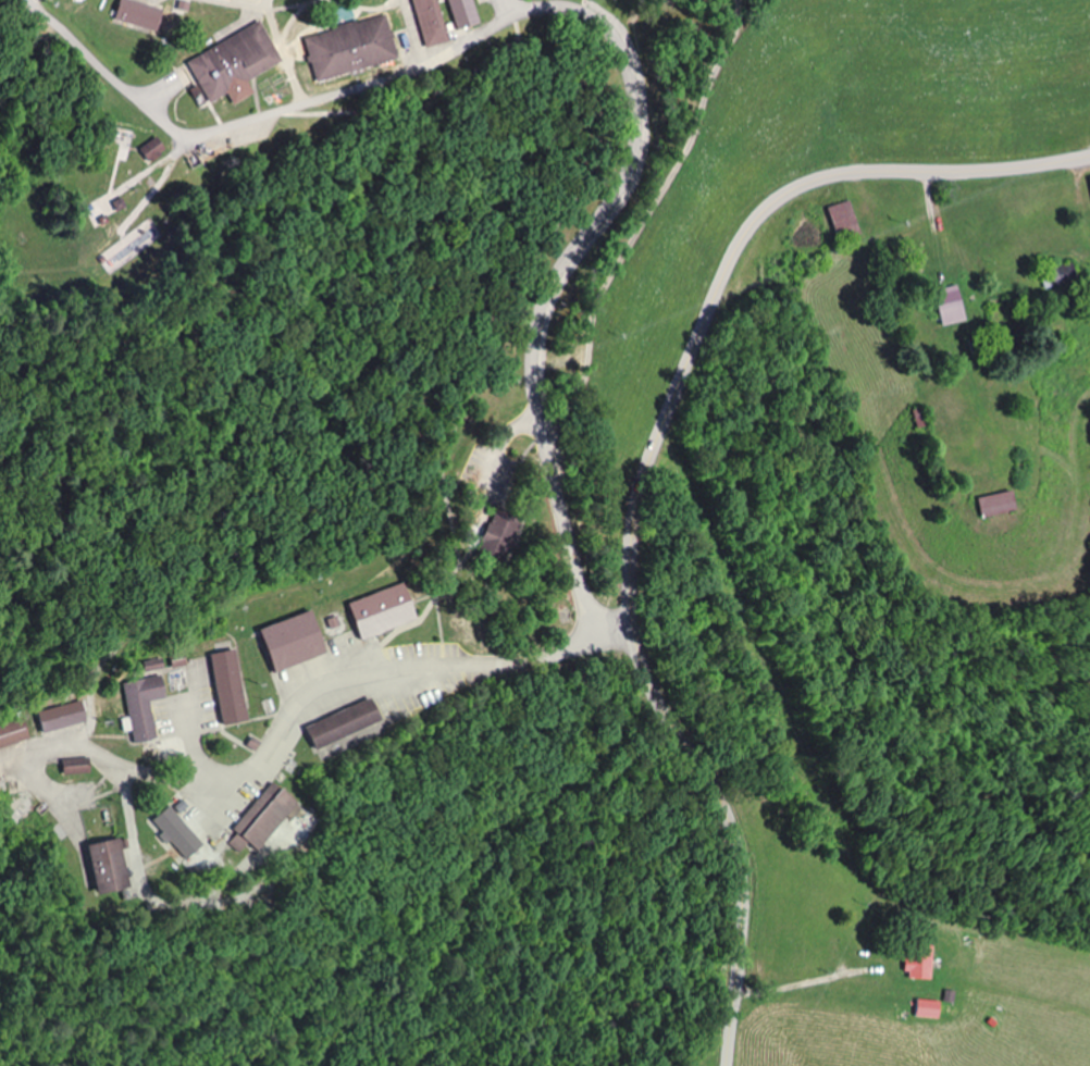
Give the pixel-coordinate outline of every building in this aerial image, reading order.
[(127,0),(120,0),(114,21),(157,34),(164,11),(127,0)] [(447,44),(439,0),(414,0),(423,49),(447,44)] [(472,0),(447,0),(458,32),(480,25),(472,0)] [(300,36),(313,84),(394,62),(381,13),(300,36)] [(280,62),(255,20),(183,61),(208,104),(280,62)] [(140,151),(150,165),(168,152),(157,138),(140,151)] [(831,209),(841,240),(863,232),(853,202),(831,209)] [(934,291),(944,328),(968,321),(958,285),(934,291)] [(979,501),(983,521),(1018,513),(1013,493),(979,501)] [(361,642),(417,621),(404,585),(348,605),(361,642)] [(259,631),(274,675),(326,657),(311,613),(259,631)] [(210,656),(225,729),(250,723),(235,651),(210,656)] [(144,673),(159,671),(158,661),(143,663),(144,673)] [(166,700),(162,677),(122,684),(129,720),(122,721),(124,732),(132,731),(135,745),(158,741),(151,703),(166,700)] [(315,753),(326,749),(329,758),(375,740),(371,729),(380,726),(382,731),(384,731),(373,700),(305,726),(315,753)] [(43,736),(88,723),(82,702),(38,714),(43,736)] [(24,722),(0,728),(0,750),(29,742),(24,722)] [(63,764),(65,778),(92,773),(89,758),(63,764)] [(235,847),(244,854),(247,850),(256,857),(288,814),(294,819),(303,807),(278,789),(235,847)] [(188,861),(204,846),(169,808),(153,823),(188,861)] [(96,897),(129,893),(123,841),(89,846),(96,897)] [(905,979),(905,971),(901,971),(902,957),(906,957),(907,944),(929,945),(928,979),(905,979)] [(915,1018),(939,1022),(942,1004),(919,1000),(915,1018)]
